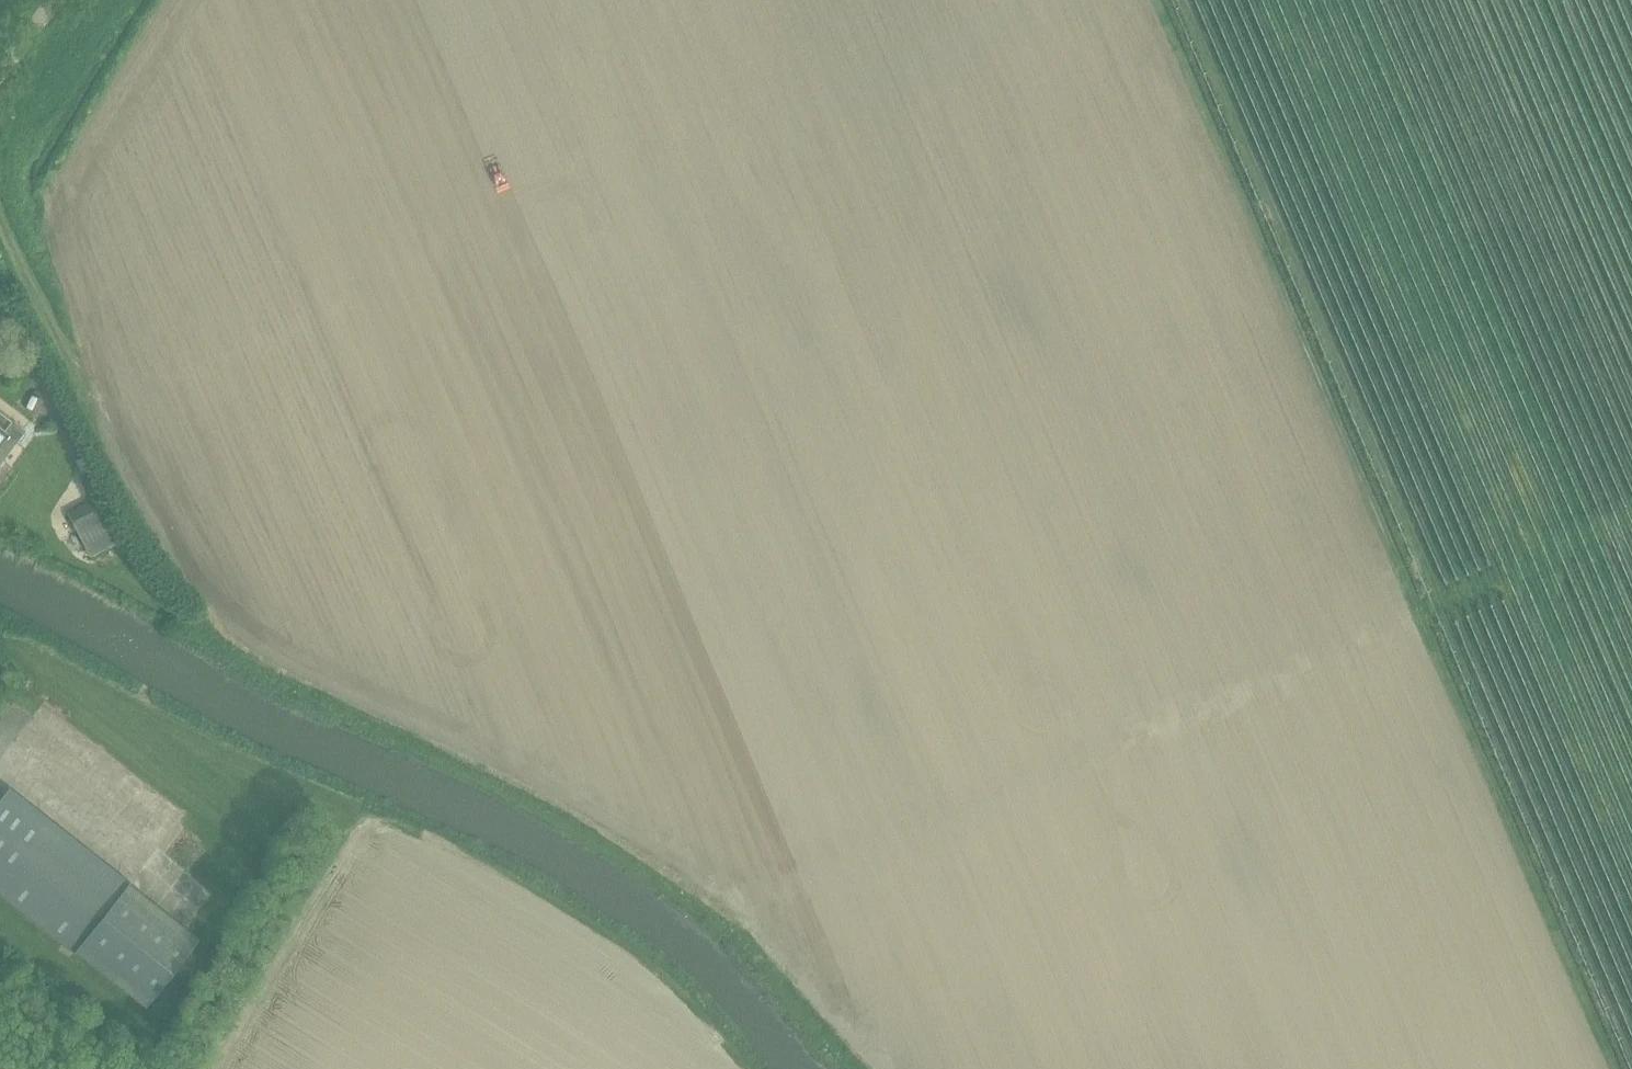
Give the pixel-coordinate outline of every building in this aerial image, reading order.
[(24,431),(0,413),(0,462),(24,431)] [(104,495),(67,514),(76,531),(82,543),(119,524),(113,512),(104,495)] [(75,953),(145,1007),(199,939),(130,884),(9,788),(0,800),(0,893),(75,953)]
